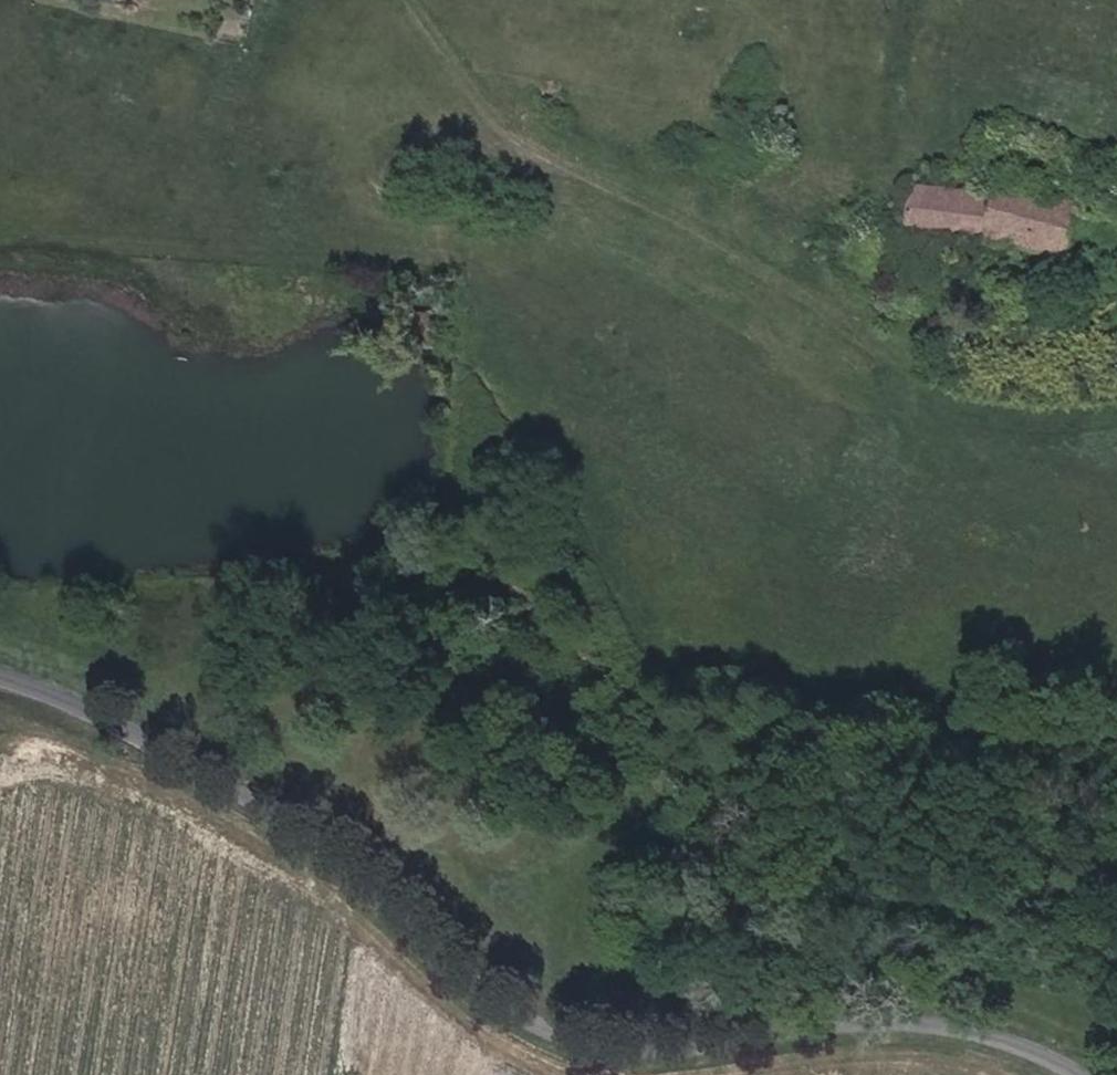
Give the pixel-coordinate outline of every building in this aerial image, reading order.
[(920,188),(915,233),(1072,253),(1075,216),(1000,208),(1001,198),(920,188)]
